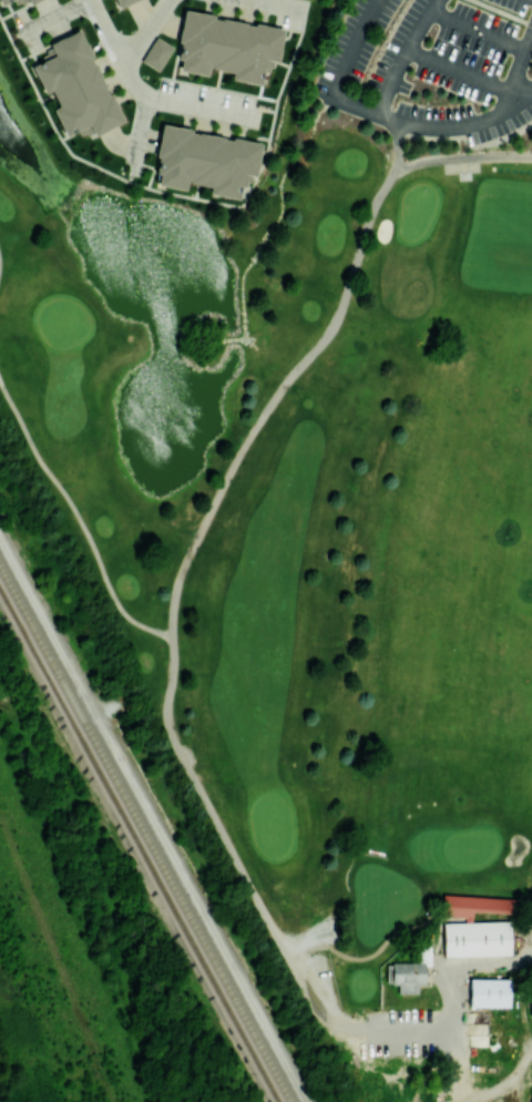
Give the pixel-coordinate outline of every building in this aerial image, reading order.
[(117,9),(137,0),(113,0),(117,9)] [(284,28),(181,8),(174,43),(182,45),(177,70),(204,75),(205,64),(236,70),(235,76),(257,81),(260,67),(269,68),(272,60),(277,61),(284,28)] [(79,28),(123,122),(94,135),(89,124),(65,135),(53,112),(60,109),(52,91),(44,95),(30,64),(50,55),(45,44),(79,28)] [(155,37),(141,59),(158,70),(173,48),(155,37)] [(255,178),(262,142),(162,124),(155,162),(161,164),(156,185),(183,190),(184,181),(212,185),(209,194),(238,200),(243,176),(255,178)] [(443,890),(442,916),(473,918),(474,910),(524,914),(525,897),(443,890)] [(443,922),(444,958),(511,957),(511,921),(443,922)] [(434,946),(433,984),(423,984),(423,996),(403,996),(403,983),(390,983),(390,965),(415,965),(415,945),(434,946)] [(472,977),(472,1004),(510,1004),(510,977),(472,977)]
